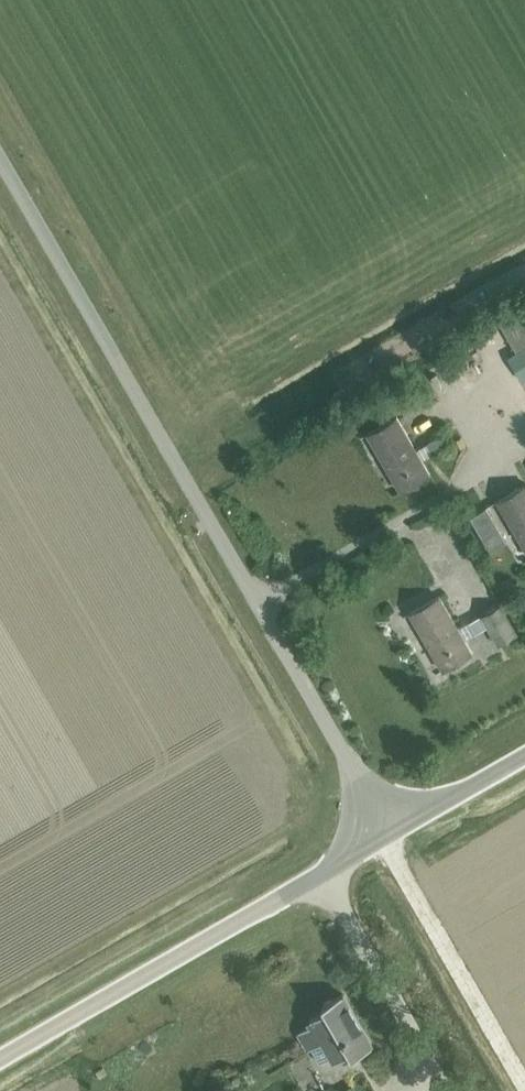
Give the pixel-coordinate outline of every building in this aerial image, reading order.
[(495,316),(502,328),(524,314),(517,303),(495,316)] [(508,339),(524,329),(524,315),(524,314),(502,328),(508,339)] [(508,339),(515,351),(524,345),(524,329),(508,339)] [(367,434),(400,491),(429,474),(396,417),(367,434)] [(524,550),(524,485),(497,501),(524,550)] [(409,613),(442,670),(471,653),(438,596),(409,613)] [(469,623),(474,633),(486,626),(497,645),(516,634),(499,605),(469,623)] [(322,1006),(325,1010),(310,1019),(313,1024),(298,1032),(308,1050),(323,1042),(334,1061),(349,1053),(352,1057),(372,1046),(342,994),(322,1006)]
